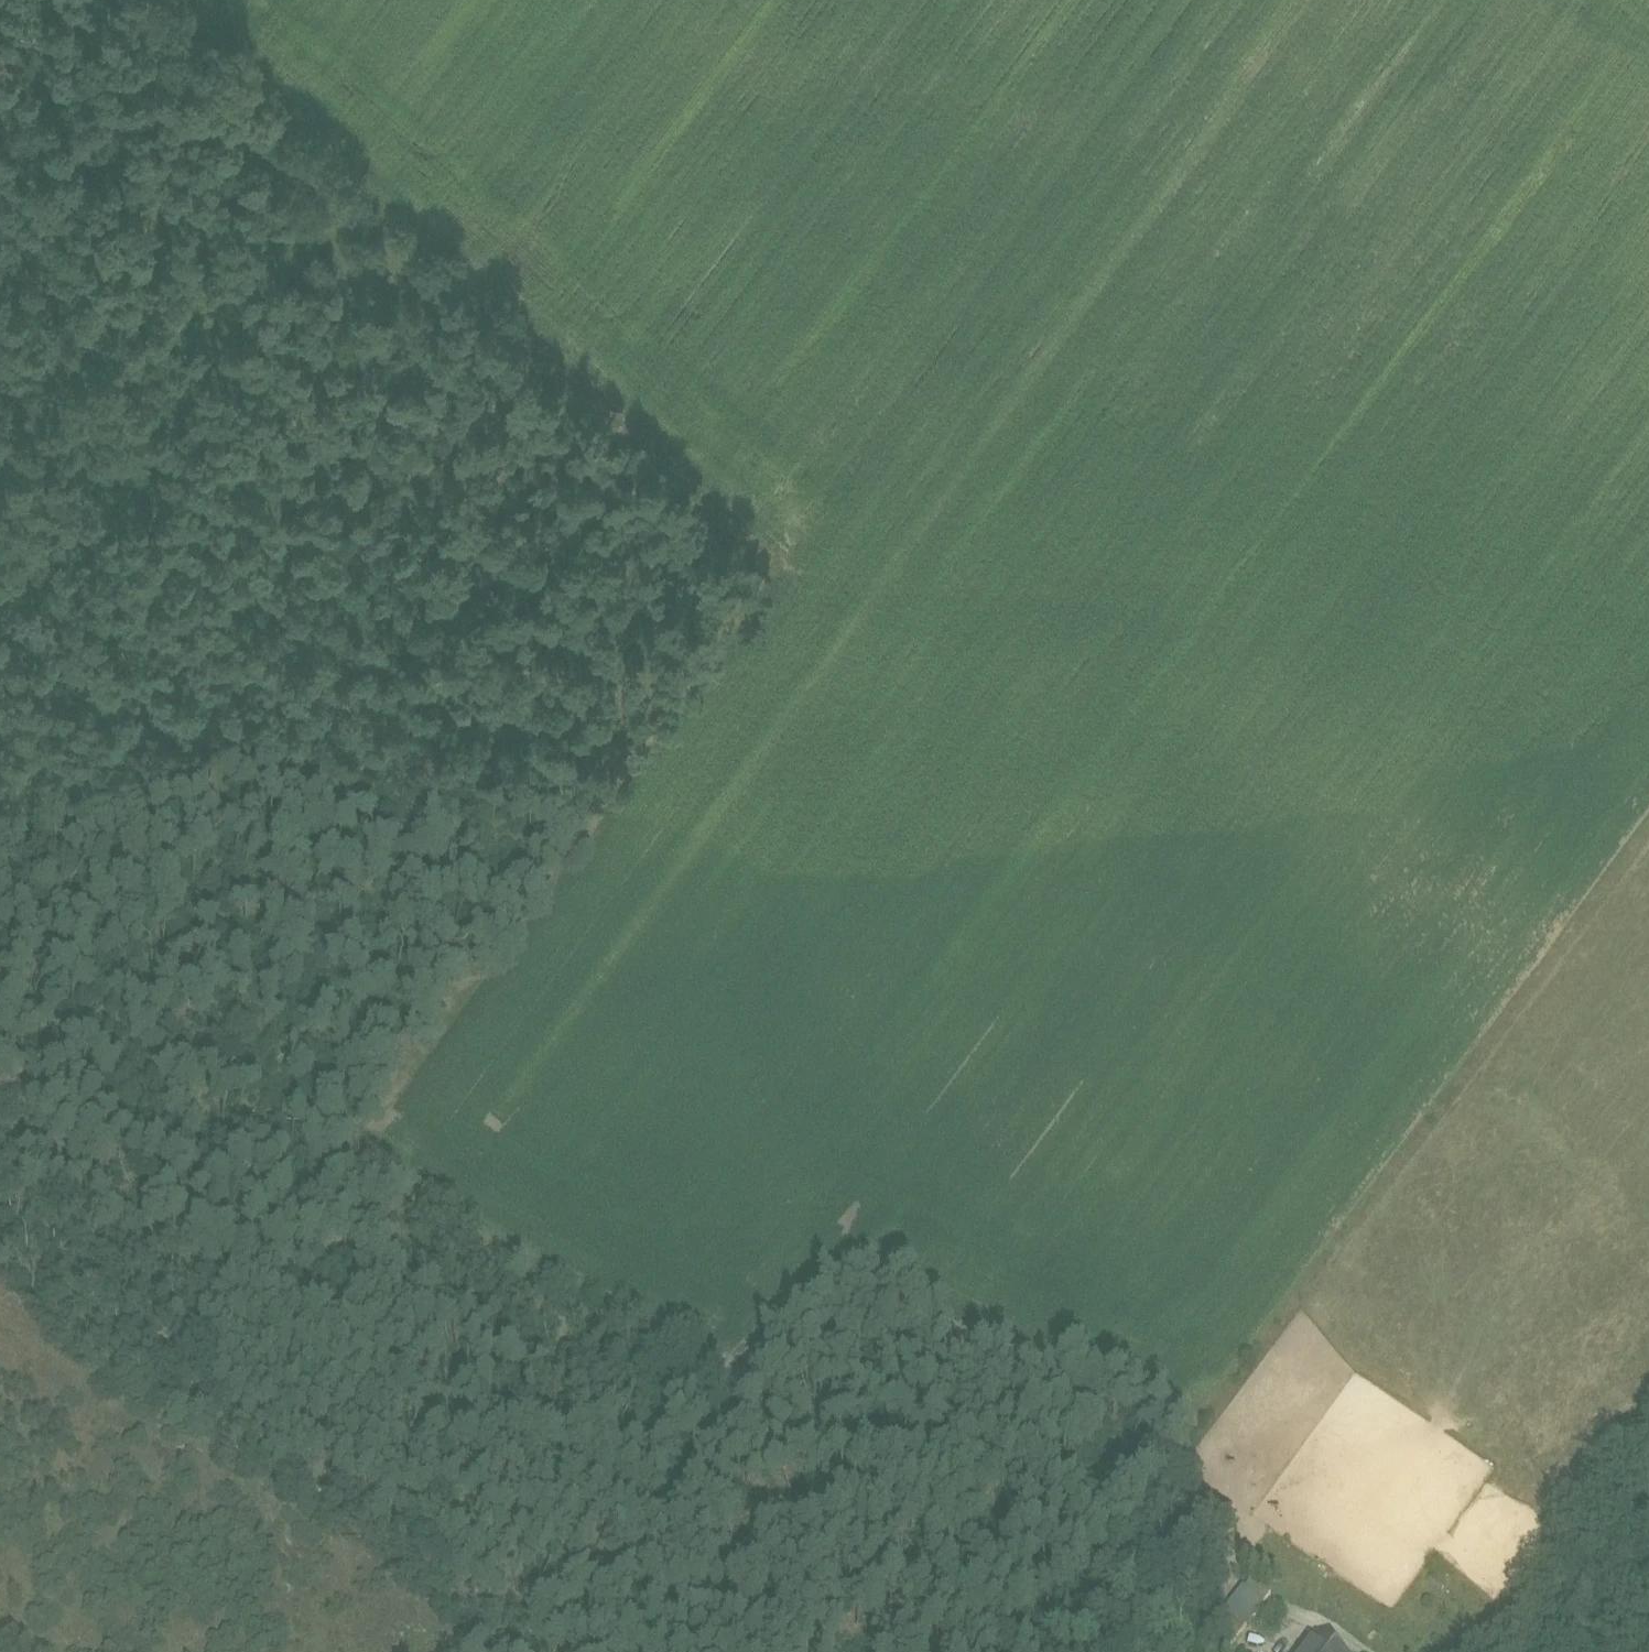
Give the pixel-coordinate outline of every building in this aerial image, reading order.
[(1265,1601),(1243,1585),(1224,1609),(1226,1611),(1211,1630),(1231,1645),(1265,1601)] [(1315,1631),(1300,1651),(1345,1651),(1315,1631)]
